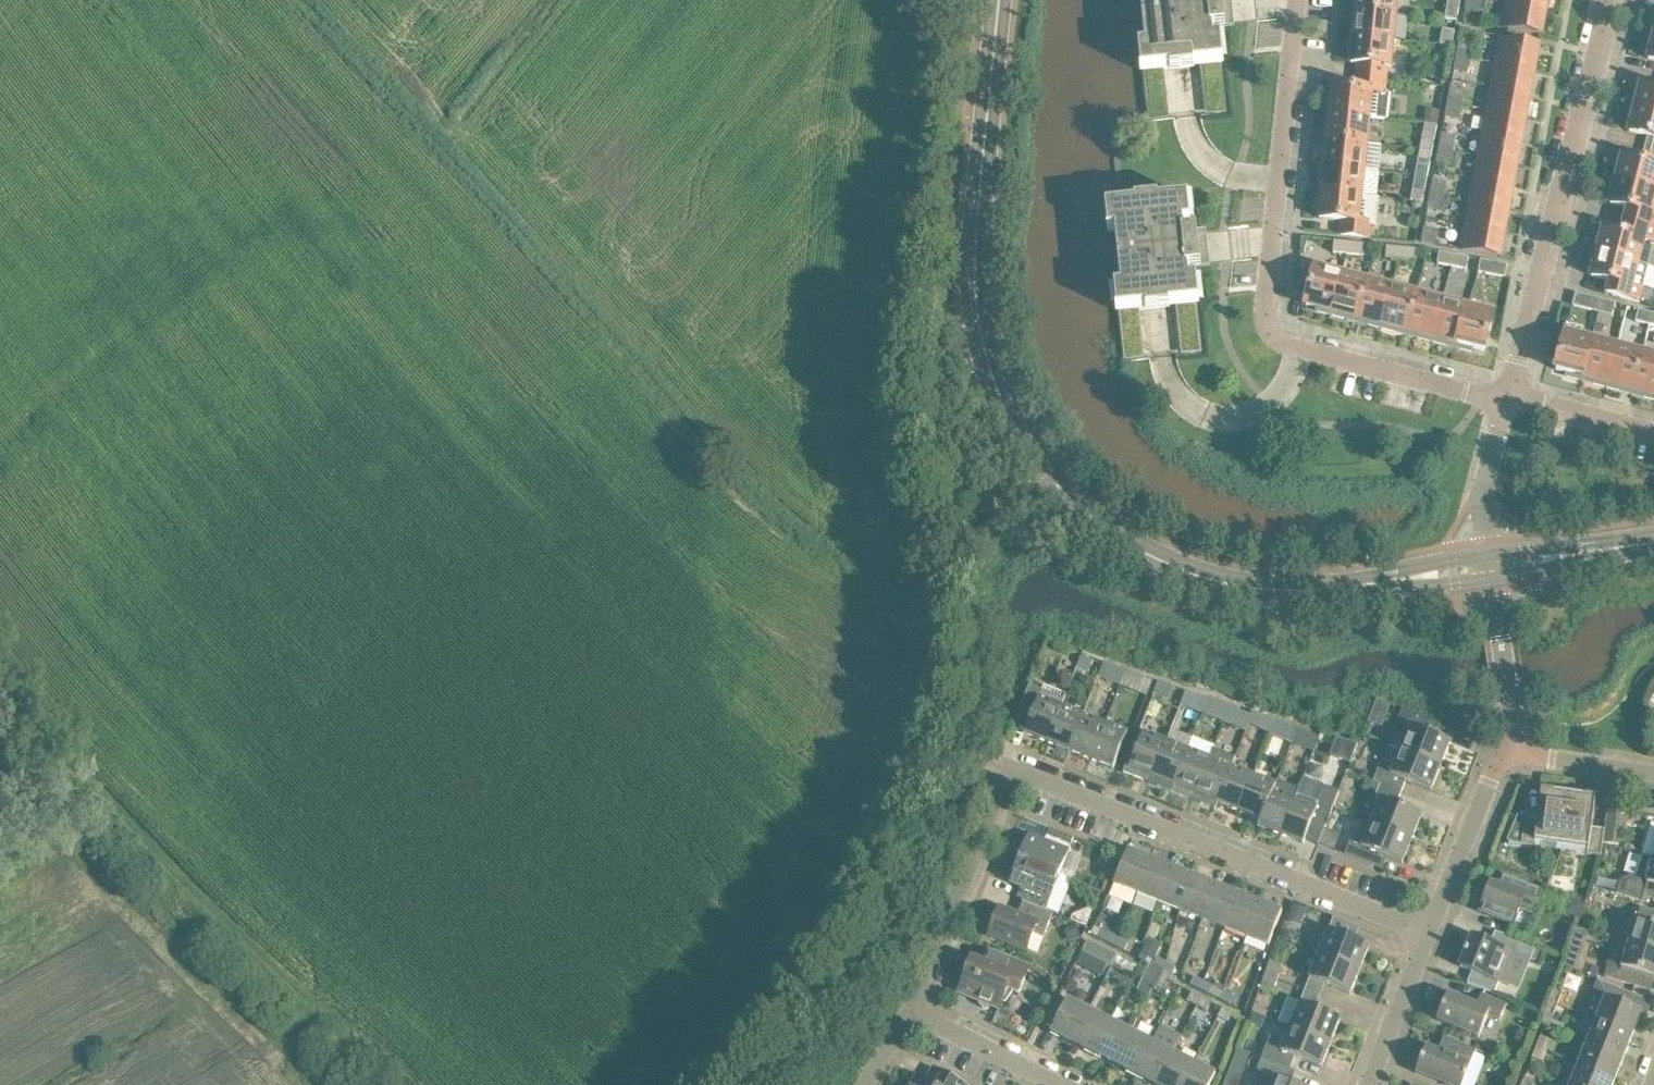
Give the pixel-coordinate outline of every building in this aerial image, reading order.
[(1145,44),(1138,44),(1141,70),(1170,67),(1170,69),(1194,67),(1194,64),(1224,61),(1221,34),(1216,34),(1215,28),(1224,27),(1235,26),(1235,23),(1232,24),(1230,0),(1140,0),(1145,44)] [(1232,18),(1284,17),(1283,0),(1231,0),(1232,18)] [(1397,0),(1358,0),(1357,10),(1395,14),(1397,0)] [(1447,8),(1459,10),(1461,0),(1448,0),(1447,8)] [(1465,10),(1480,13),(1482,0),(1467,0),(1465,10)] [(1508,4),(1546,11),(1548,0),(1509,0),(1508,4)] [(1504,27),(1542,34),(1546,11),(1508,4),(1504,27)] [(1447,8),(1445,18),(1457,20),(1459,10),(1447,8)] [(1393,40),(1395,14),(1357,10),(1355,22),(1352,22),(1350,36),(1393,40)] [(1440,44),(1452,46),(1455,31),(1443,29),(1440,44)] [(1357,76),(1385,79),(1386,66),(1390,67),(1393,40),(1350,36),(1349,49),(1352,50),(1351,63),(1358,64),(1357,76)] [(1539,47),(1518,43),(1502,40),(1497,63),(1535,70),(1539,47)] [(1459,41),(1456,56),(1471,58),(1474,44),(1459,41)] [(1471,58),(1456,56),(1454,71),(1468,74),(1471,58)] [(1535,70),(1497,63),(1493,87),(1530,93),(1535,70)] [(1328,100),(1327,113),(1369,118),(1386,120),(1388,94),(1384,94),(1385,79),(1357,76),(1356,89),(1333,87),(1332,100),(1328,100)] [(1642,84),(1640,90),(1637,89),(1632,107),(1653,112),(1653,87),(1642,84)] [(1489,110),(1526,117),(1530,93),(1493,87),(1489,110)] [(1448,102),(1462,105),(1465,90),(1450,88),(1448,102)] [(1448,102),(1445,117),(1460,120),(1462,105),(1448,102)] [(1632,107),(1628,124),(1631,125),(1629,131),(1653,138),(1651,150),(1653,151),(1653,112),(1632,107)] [(1522,140),(1526,117),(1489,110),(1484,133),(1522,140)] [(1367,144),(1369,118),(1327,113),(1325,127),(1329,128),(1328,140),(1367,144)] [(1422,139),(1434,141),(1437,126),(1425,124),(1422,139)] [(1517,163),(1522,140),(1484,133),(1480,156),(1517,163)] [(1439,149),(1454,152),(1456,136),(1442,134),(1439,149)] [(1364,170),(1367,144),(1328,140),(1326,152),(1323,152),(1322,165),(1364,170)] [(1454,152),(1439,149),(1436,163),(1451,166),(1454,152)] [(1651,150),(1647,163),(1623,156),(1621,163),(1618,162),(1613,179),(1653,190),(1653,151),(1651,150)] [(1480,156),(1476,180),(1513,187),(1517,163),(1480,156)] [(1427,177),(1430,162),(1418,160),(1416,175),(1427,177)] [(1322,192),(1361,196),(1364,170),(1322,165),(1320,179),(1324,179),(1322,192)] [(1427,177),(1416,175),(1413,190),(1425,192),(1427,177)] [(1626,208),(1622,220),(1653,229),(1653,190),(1613,179),(1609,196),(1612,197),(1610,204),(1626,208)] [(1445,198),(1448,183),(1433,180),(1430,195),(1445,198)] [(1476,180),(1471,203),(1509,210),(1513,187),(1476,180)] [(1369,237),(1370,225),(1377,225),(1380,198),(1361,196),(1322,192),(1322,195),(1318,195),(1317,207),(1321,208),(1319,219),(1342,221),(1340,234),(1369,237)] [(1445,198),(1430,195),(1428,209),(1442,212),(1445,198)] [(1120,204),(1105,205),(1108,231),(1115,230),(1121,284),(1114,285),(1116,310),(1146,307),(1146,309),(1170,307),(1170,304),(1199,301),(1199,299),(1197,278),(1196,276),(1189,277),(1188,268),(1210,266),(1210,263),(1208,264),(1204,231),(1207,231),(1206,229),(1197,230),(1184,231),(1184,228),(1183,223),(1191,222),(1190,220),(1188,198),(1188,196),(1158,199),(1158,197),(1134,200),(1134,202),(1125,203),(1120,204)] [(1467,226),(1504,233),(1509,210),(1471,203),(1467,226)] [(1653,247),(1653,229),(1622,220),(1619,233),(1604,229),(1602,235),(1599,234),(1594,251),(1638,263),(1649,266),(1653,247)] [(1463,250),(1479,253),(1500,257),(1504,233),(1467,226),(1463,250)] [(1436,245),(1439,230),(1424,227),(1421,242),(1436,245)] [(1209,256),(1223,254),(1221,231),(1206,232),(1209,256)] [(1333,253),(1348,254),(1349,242),(1334,240),(1333,253)] [(1364,243),(1349,242),(1348,254),(1363,256),(1364,243)] [(1385,258),(1400,260),(1402,247),(1387,246),(1385,258)] [(1402,247),(1400,260),(1415,261),(1416,249),(1402,247)] [(1649,266),(1638,263),(1594,251),(1590,269),(1593,270),(1591,276),(1608,281),(1604,293),(1639,303),(1649,266)] [(1454,255),(1439,252),(1437,264),(1452,267),(1454,255)] [(1454,255),(1452,267),(1467,269),(1469,257),(1454,255)] [(1508,265),(1487,261),(1481,260),(1478,272),(1484,274),(1506,278),(1508,265)] [(1342,273),(1316,267),(1306,304),(1319,308),(1318,311),(1331,315),(1342,273)] [(1357,318),(1367,280),(1342,273),(1331,315),(1344,318),(1345,315),(1357,318)] [(1392,287),(1367,280),(1357,318),(1369,321),(1368,324),(1381,328),(1392,287)] [(1407,331),(1417,293),(1392,287),(1381,328),(1395,331),(1396,328),(1407,331)] [(1443,300),(1417,293),(1407,331),(1420,334),(1419,338),(1432,341),(1443,300)] [(1599,312),(1602,300),(1576,293),(1573,305),(1599,312)] [(1468,307),(1443,300),(1432,341),(1445,345),(1446,341),(1458,344),(1468,307)] [(1616,303),(1602,300),(1599,312),(1612,316),(1616,303)] [(1484,351),(1494,313),(1468,307),(1458,344),(1461,345),(1461,349),(1472,351),(1472,348),(1484,351)] [(1650,325),(1653,313),(1639,309),(1635,321),(1650,325)] [(1579,376),(1582,377),(1592,339),(1566,332),(1556,370),(1568,373),(1567,377),(1578,379),(1579,376)] [(1607,387),(1617,346),(1592,339),(1582,377),(1594,380),(1593,383),(1607,387)] [(1620,390),(1621,387),(1633,390),(1643,352),(1617,346),(1607,387),(1620,390)] [(1643,352),(1633,390),(1645,393),(1644,397),(1653,399),(1653,355),(1643,352)] [(1094,660),(1082,655),(1077,667),(1090,671),(1094,660)] [(1104,662),(1103,664),(1098,676),(1120,685),(1126,671),(1104,662)] [(1127,670),(1126,671),(1120,685),(1147,695),(1153,681),(1127,670)] [(1154,694),(1169,700),(1174,687),(1159,681),(1154,694)] [(1061,706),(1066,693),(1044,685),(1042,690),(1029,685),(1016,717),(1029,722),(1025,733),(1047,742),(1062,706),(1061,706)] [(1181,705),(1203,713),(1209,698),(1187,689),(1181,705)] [(1231,706),(1209,698),(1203,713),(1224,722),(1231,706)] [(1083,715),(1062,706),(1047,742),(1069,750),(1083,715)] [(1246,730),(1253,712),(1252,715),(1231,706),(1224,722),(1246,730)] [(1451,742),(1435,736),(1425,732),(1430,720),(1403,709),(1394,731),(1406,736),(1400,750),(1441,766),(1451,742)] [(1253,712),(1246,730),(1249,724),(1270,732),(1270,734),(1275,720),(1275,721),(1253,712)] [(1105,724),(1083,715),(1069,750),(1091,759),(1105,724)] [(1292,743),(1297,729),(1275,720),(1270,734),(1292,743)] [(1105,724),(1091,759),(1114,768),(1128,732),(1105,724)] [(1297,729),(1292,743),(1314,751),(1319,737),(1298,729),(1297,729)] [(1166,741),(1144,732),(1135,754),(1131,752),(1123,772),(1150,783),(1166,741)] [(1188,749),(1166,741),(1150,783),(1172,791),(1188,749)] [(1193,800),(1215,808),(1232,767),(1236,757),(1214,748),(1210,758),(1193,800)] [(1172,791),(1193,800),(1210,758),(1188,749),(1172,791)] [(1400,750),(1395,764),(1382,760),(1373,781),(1376,782),(1375,782),(1401,793),(1406,780),(1431,790),(1441,766),(1400,750)] [(1254,775),(1232,767),(1215,808),(1216,808),(1218,803),(1240,811),(1254,775)] [(1259,826),(1276,784),(1254,775),(1240,811),(1261,820),(1258,825),(1259,826)] [(1281,834),(1304,843),(1312,822),(1325,827),(1333,807),(1340,791),(1303,777),(1299,788),(1281,834)] [(1259,826),(1281,834),(1299,788),(1278,779),(1276,784),(1259,826)] [(1373,789),(1377,790),(1375,796),(1381,799),(1371,823),(1412,839),(1421,815),(1396,805),(1401,793),(1375,782),(1373,789)] [(1517,815),(1507,840),(1516,844),(1516,843),(1521,843),(1521,844),(1535,846),(1536,840),(1562,844),(1569,793),(1542,789),(1538,820),(1525,818),(1517,815)] [(1562,844),(1588,848),(1587,854),(1601,856),(1601,851),(1605,829),(1592,827),(1596,797),(1569,793),(1562,844)] [(1605,829),(1603,843),(1619,845),(1624,817),(1607,814),(1605,829)] [(1376,853),(1387,857),(1402,863),(1412,839),(1371,823),(1365,821),(1357,841),(1356,844),(1350,841),(1345,855),(1372,865),(1376,853)] [(1029,834),(1019,858),(1060,875),(1074,838),(1050,829),(1045,841),(1029,834)] [(1136,893),(1150,859),(1128,850),(1114,884),(1136,893)] [(1650,897),(1653,898),(1653,858),(1643,855),(1636,876),(1631,874),(1620,880),(1616,893),(1648,903),(1650,897)] [(1021,901),(1023,902),(1029,905),(1046,911),(1060,875),(1019,858),(1009,882),(1026,889),(1021,901)] [(1136,893),(1158,902),(1172,867),(1150,859),(1136,893)] [(1158,902),(1180,910),(1194,876),(1172,867),(1158,902)] [(1202,919),(1216,885),(1194,876),(1180,910),(1202,919)] [(1530,886),(1510,878),(1506,889),(1491,883),(1480,911),(1513,924),(1519,909),(1531,913),(1541,890),(1530,886)] [(1224,928),(1238,894),(1216,885),(1202,919),(1224,928)] [(1247,937),(1260,902),(1238,894),(1224,928),(1247,937)] [(1282,911),(1260,902),(1247,937),(1269,945),(1282,911)] [(1000,907),(989,935),(1027,950),(1033,933),(1044,937),(1053,914),(1046,911),(1029,905),(1024,917),(1000,907)] [(1072,915),(1070,921),(1086,928),(1094,908),(1092,907),(1072,915)] [(1615,940),(1653,951),(1653,912),(1646,909),(1639,908),(1636,920),(1623,916),(1615,940)] [(1100,913),(1090,934),(1098,937),(1102,929),(1115,936),(1121,923),(1100,913)] [(1102,929),(1098,937),(1115,946),(1119,937),(1115,936),(1102,929)] [(1360,970),(1370,946),(1329,930),(1320,954),(1360,970)] [(1536,947),(1523,942),(1503,934),(1498,946),(1472,936),(1467,948),(1465,948),(1464,952),(1468,954),(1464,964),(1462,963),(1460,967),(1472,971),(1467,983),(1495,994),(1499,982),(1519,989),(1536,947)] [(1119,937),(1115,946),(1125,951),(1129,943),(1119,937)] [(1083,952),(1077,964),(1086,969),(1092,957),(1111,966),(1112,966),(1114,963),(1118,955),(1117,955),(1088,940),(1082,952),(1083,952)] [(1645,988),(1649,975),(1653,977),(1653,951),(1615,940),(1604,976),(1624,982),(1645,988)] [(1019,993),(1029,967),(989,951),(984,963),(972,958),(959,993),(978,1001),(980,1005),(983,1008),(988,1008),(991,1006),(999,1009),(1007,988),(1019,993)] [(1320,996),(1325,984),(1351,994),(1360,970),(1320,954),(1310,979),(1305,990),(1320,996)] [(1114,963),(1112,966),(1121,971),(1123,968),(1127,960),(1118,955),(1114,963)] [(1157,957),(1153,966),(1157,968),(1162,959),(1161,959),(1157,957)] [(1162,959),(1157,968),(1162,971),(1171,975),(1176,966),(1162,959)] [(1265,975),(1277,980),(1282,965),(1270,961),(1265,975)] [(1150,964),(1146,972),(1149,973),(1159,978),(1162,971),(1157,968),(1153,966),(1150,964)] [(1159,978),(1154,987),(1162,991),(1167,982),(1168,983),(1173,986),(1175,983),(1177,978),(1171,975),(1162,971),(1159,978)] [(1265,975),(1260,989),(1272,994),(1277,980),(1265,975)] [(1194,976),(1190,984),(1200,989),(1204,981),(1194,976)] [(1200,989),(1221,1000),(1226,987),(1216,982),(1214,986),(1204,981),(1200,989)] [(1640,1017),(1640,1016),(1642,1011),(1628,1006),(1632,994),(1598,981),(1593,992),(1583,1015),(1633,1035),(1638,1021),(1641,1018),(1640,1017)] [(1221,1000),(1231,1005),(1236,997),(1225,992),(1227,987),(1226,987),(1221,1000)] [(1548,1001),(1557,1005),(1562,994),(1552,990),(1548,1001)] [(1305,991),(1300,1002),(1290,1026),(1331,1042),(1341,1018),(1315,1008),(1320,997),(1305,991)] [(1197,1005),(1201,998),(1192,993),(1188,1001),(1197,1005)] [(1437,1020),(1457,1028),(1479,1037),(1488,1016),(1500,1021),(1507,1005),(1481,995),(1477,1005),(1448,993),(1437,1020)] [(1201,998),(1197,1005),(1207,1010),(1211,1002),(1201,998)] [(1068,999),(1066,1003),(1058,999),(1045,1024),(1053,1028),(1051,1032),(1073,1043),(1090,1010),(1068,999)] [(1548,1001),(1543,1012),(1553,1016),(1557,1005),(1548,1001)] [(1232,1013),(1222,1008),(1218,1016),(1228,1021),(1232,1013)] [(1111,1021),(1090,1010),(1073,1043),(1094,1053),(1111,1021)] [(1583,1015),(1574,1037),(1587,1042),(1624,1056),(1626,1052),(1627,1052),(1628,1047),(1628,1046),(1633,1035),(1583,1015)] [(1115,1064),(1136,1074),(1158,1031),(1137,1020),(1132,1031),(1115,1064)] [(1094,1053),(1115,1064),(1132,1031),(1111,1021),(1094,1053)] [(1158,1031),(1136,1074),(1156,1084),(1157,1084),(1173,1052),(1182,1036),(1161,1025),(1158,1031)] [(1331,1042),(1290,1026),(1285,1041),(1271,1035),(1262,1058),(1290,1069),(1295,1057),(1321,1067),(1331,1042)] [(1536,1047),(1546,1051),(1550,1040),(1541,1036),(1536,1047)] [(1464,1045),(1444,1037),(1439,1051),(1427,1046),(1416,1072),(1448,1084),(1462,1084),(1476,1050),(1464,1045)] [(1622,1060),(1623,1059),(1624,1056),(1587,1042),(1579,1064),(1615,1078),(1621,1065),(1624,1062),(1622,1060)] [(1546,1051),(1536,1047),(1532,1058),(1542,1062),(1546,1051)] [(1224,1084),(1238,1084),(1250,1054),(1238,1049),(1224,1084)] [(1173,1052),(1157,1084),(1183,1084),(1194,1063),(1173,1052)] [(1285,1081),(1290,1069),(1262,1058),(1257,1071),(1276,1078),(1273,1084),(1294,1084),(1285,1081)] [(1183,1084),(1210,1084),(1216,1074),(1194,1063),(1183,1084)] [(1615,1078),(1579,1064),(1570,1084),(1559,1081),(1569,1084),(1613,1084),(1615,1078)] [(914,1082),(911,1081),(908,1084),(964,1084),(934,1066),(926,1079),(918,1075),(914,1082)]
